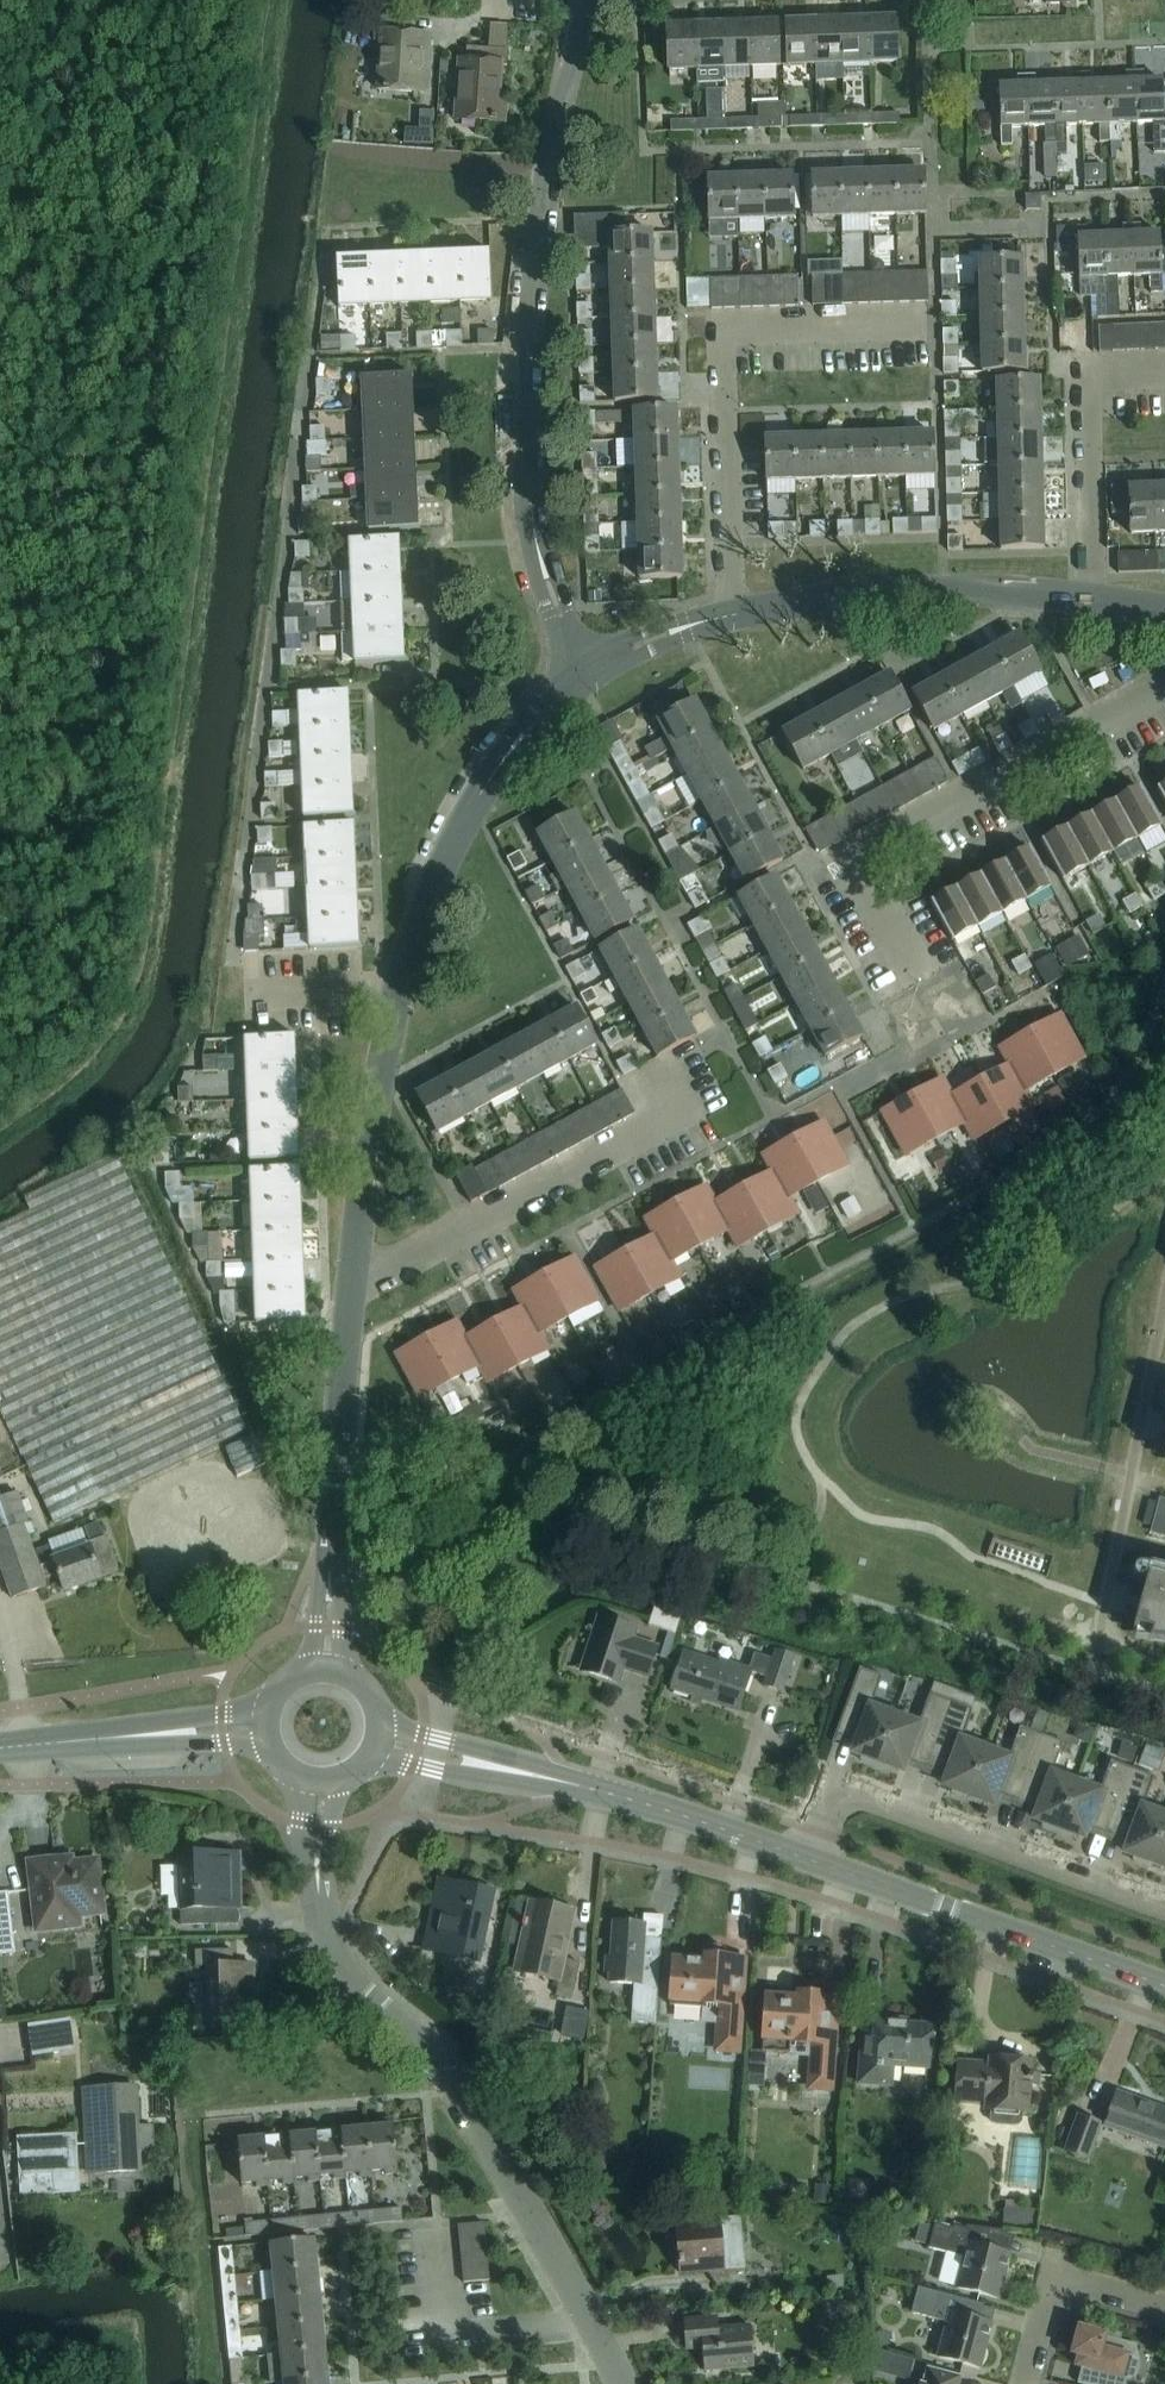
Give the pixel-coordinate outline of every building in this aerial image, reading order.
[(502,34),(522,36),(523,14),(504,13),(502,34)] [(866,19),(868,63),(897,62),(895,18),(866,19)] [(814,65),(842,64),(840,19),(813,20),(814,65)] [(842,64),(868,63),(866,19),(840,19),(842,64)] [(787,66),(814,65),(813,20),(785,21),(787,66)] [(747,23),(749,67),(778,66),(776,22),(747,23)] [(722,68),(749,67),(747,23),(721,24),(722,68)] [(696,69),(722,68),(721,24),(694,25),(696,69)] [(668,70),(696,69),(694,25),(667,26),(668,70)] [(420,56),(428,56),(429,36),(381,33),(378,90),(426,93),(426,92),(418,91),(420,56)] [(508,50),(488,49),(479,48),(477,72),(459,71),(455,118),(503,122),(503,120),(496,120),(500,65),(507,66),(508,50)] [(1133,72),(1135,124),(1152,124),(1153,153),(1164,152),(1164,86),(1162,86),(1162,81),(1143,82),(1143,71),(1133,72)] [(1118,125),(1135,124),(1133,72),(1125,72),(1125,82),(1105,83),(1107,142),(1110,142),(1111,159),(1115,159),(1115,150),(1119,150),(1118,125)] [(1107,142),(1105,83),(1089,84),(1089,73),(1078,74),(1080,126),(1097,126),(1097,142),(1107,142)] [(1064,127),(1080,126),(1078,74),(1071,74),(1071,84),(1051,85),(1053,144),(1053,155),(1065,155),(1065,143),(1064,127)] [(1026,128),(1043,127),(1044,144),(1053,144),(1051,85),(1035,86),(1035,75),(1024,76),(1026,128)] [(1010,128),(1026,128),(1024,76),(1016,76),(1017,86),(998,87),(999,111),(1000,146),(1011,145),(1010,132),(1010,128)] [(985,95),(971,96),(971,111),(985,110),(985,95)] [(757,118),(750,118),(751,129),(785,128),(785,117),(783,117),(783,102),(757,103),(757,118)] [(870,114),(870,125),(899,124),(898,113),(870,114)] [(844,126),(870,125),(870,114),(844,115),(844,126)] [(817,127),(844,126),(844,115),(816,116),(817,127)] [(785,128),(817,127),(816,116),(785,117),(785,128)] [(724,130),(751,129),(750,118),(724,119),(724,130)] [(698,131),(724,130),(724,119),(697,120),(698,131)] [(671,132),(698,131),(697,120),(670,121),(671,132)] [(404,129),(404,143),(432,144),(432,130),(404,129)] [(1053,158),(1053,155),(1053,144),(1044,144),(1044,158),(1053,158)] [(1105,181),(1104,165),(1082,166),(1083,182),(1105,181)] [(894,172),(896,215),(924,214),(923,171),(894,172)] [(868,216),(896,215),(894,172),(867,173),(868,216)] [(840,217),(868,216),(867,173),(839,174),(840,217)] [(812,218),(840,217),(839,174),(810,175),(812,218)] [(763,177),(764,219),(793,218),(792,176),(763,177)] [(737,220),(764,219),(763,177),(735,178),(737,220)] [(735,178),(707,178),(707,189),(708,210),(708,221),(723,221),(723,228),(724,238),(737,238),(737,220),(735,178)] [(1039,210),(1039,196),(1025,197),(1025,210),(1039,210)] [(610,263),(652,261),(651,232),(609,234),(609,215),(573,216),(574,250),(609,249),(610,263)] [(1131,225),(1133,276),(1149,275),(1150,293),(1162,292),(1159,234),(1140,235),(1140,224),(1131,225)] [(1117,276),(1133,276),(1131,225),(1122,225),(1122,235),(1104,236),(1108,318),(1119,317),(1118,294),(1117,276)] [(1108,318),(1104,236),(1086,237),(1086,227),(1076,227),(1079,296),(1096,296),(1097,318),(1108,318)] [(457,251),(460,302),(491,301),(488,249),(457,251)] [(430,304),(460,302),(457,251),(427,252),(430,304)] [(399,305),(430,304),(427,252),(397,253),(399,305)] [(369,306),(399,305),(397,253),(367,255),(369,306)] [(338,308),(369,306),(367,255),(336,256),(338,308)] [(883,265),(877,259),(870,259),(871,274),(883,273),(883,265)] [(979,289),(1022,287),(1021,259),(978,260),(979,289)] [(611,290),(653,289),(652,261),(610,263),(611,290)] [(955,261),(940,261),(941,276),(955,275),(955,261)] [(912,272),(898,273),(899,303),(913,302),(912,272)] [(912,272),(913,302),(927,302),(926,272),(912,272)] [(885,303),(883,273),(871,274),(870,274),(871,304),(885,303)] [(885,303),(899,303),(898,273),(883,273),(885,303)] [(828,305),(843,305),(842,274),(827,275),(828,305)] [(843,305),(857,304),(856,274),(842,274),(843,305)] [(857,304),(871,304),(870,274),(856,274),(857,304)] [(812,305),(828,305),(827,275),(811,275),(812,305)] [(590,276),(576,277),(576,291),(590,291),(590,276)] [(781,277),(782,307),(797,306),(796,276),(781,277)] [(740,308),(753,308),(752,277),(739,278),(740,308)] [(753,308),(767,307),(766,277),(752,277),(753,308)] [(767,307),(782,307),(781,277),(766,277),(767,307)] [(711,309),(725,309),(724,278),(710,279),(711,309)] [(725,309),(740,308),(739,278),(724,278),(725,309)] [(980,316),(1022,315),(1022,287),(979,289),(980,316)] [(611,318),(654,317),(653,289),(611,290),(611,318)] [(592,293),(592,311),(606,312),(606,293),(592,293)] [(956,302),(941,303),(942,317),(956,317),(956,302)] [(591,304),(576,304),(577,319),(591,318),(591,304)] [(981,344),(1023,343),(1022,315),(980,316),(981,344)] [(612,346),(655,344),(654,317),(611,318),(612,346)] [(1142,350),(1155,350),(1154,323),(1140,324),(1142,350)] [(1164,349),(1164,323),(1154,323),(1155,350),(1164,349)] [(1127,351),(1142,350),(1140,324),(1126,325),(1127,351)] [(1098,352),(1113,351),(1111,325),(1097,326),(1098,352)] [(1113,351),(1127,351),(1126,325),(1111,325),(1113,351)] [(461,332),(459,332),(459,326),(447,326),(448,332),(446,332),(446,347),(461,346),(461,332)] [(478,345),(492,345),(492,330),(477,331),(478,345)] [(956,330),(942,330),(942,345),(957,344),(956,330)] [(591,331),(577,332),(578,347),(592,346),(591,331)] [(416,334),(417,348),(431,348),(431,333),(416,334)] [(387,349),(401,349),(401,334),(386,335),(387,349)] [(355,336),(341,337),(341,351),(356,350),(355,336)] [(1023,343),(981,344),(982,373),(1024,372),(1023,343)] [(613,373),(656,372),(655,344),(612,346),(613,373)] [(957,358),(943,359),(943,373),(957,373),(957,358)] [(592,359),(578,359),(579,374),(593,373),(592,359)] [(656,372),(613,373),(614,402),(657,401),(656,372)] [(362,409),(415,407),(413,376),(361,379),(362,409)] [(316,395),(313,411),(358,409),(357,395),(345,396),(345,378),(316,379),(316,395)] [(997,410),(1039,409),(1038,381),(996,382),(997,410)] [(958,397),(958,382),(943,383),(944,398),(958,397)] [(593,387),(579,388),(580,403),(594,402),(593,387)] [(364,439),(416,437),(415,407),(362,409),(364,439)] [(634,439),(677,438),(676,409),(633,411),(634,439)] [(998,424),(986,424),(986,438),(1040,437),(1039,409),(997,410),(998,424)] [(595,428),(594,412),(580,413),(581,428),(595,428)] [(959,424),(944,424),(945,439),(959,439),(959,424)] [(309,442),(324,441),(324,426),(308,427),(309,442)] [(903,434),(904,477),(934,476),(932,433),(903,434)] [(877,478),(904,477),(903,434),(875,435),(877,478)] [(849,478),(877,478),(875,435),(848,436),(849,478)] [(822,479),(849,478),(848,436),(820,437),(822,479)] [(365,469),(417,467),(416,437),(364,439),(365,469)] [(794,480),(822,479),(820,437),(793,438),(794,480)] [(998,466),(1041,465),(1040,437),(984,438),(984,439),(997,438),(998,466)] [(635,467),(678,466),(677,438),(634,439),(635,467)] [(766,481),(794,480),(793,438),(764,439),(766,481)] [(306,457),(304,457),(305,472),(320,472),(320,458),(325,457),(325,441),(324,441),(309,442),(305,442),(306,457)] [(945,466),(960,466),(959,452),(945,452),(945,466)] [(582,469),(596,468),(596,453),(581,454),(582,469)] [(999,493),(1041,492),(1041,465),(998,466),(999,493)] [(636,495),(679,493),(678,466),(635,467),(636,495)] [(946,493),(960,493),(960,466),(945,466),(946,493)] [(366,499),(419,497),(417,467),(365,469),(366,499)] [(583,497),(597,496),(596,468),(582,469),(583,497)] [(1164,533),(1164,485),(1152,486),(1154,533),(1164,533)] [(315,486),(301,487),(302,502),(316,501),(315,486)] [(1130,534),(1154,533),(1152,486),(1110,488),(1111,514),(1129,513),(1130,534)] [(999,493),(984,494),(984,521),(1000,521),(1042,520),(1041,492),(999,493)] [(637,522),(680,521),(679,493),(636,495),(637,522)] [(947,521),(961,521),(960,493),(946,493),(947,521)] [(584,524),(598,524),(597,496),(583,497),(584,524)] [(419,497),(366,499),(368,530),(420,528),(419,497)] [(328,507),(312,508),(314,524),(329,522),(328,507)] [(864,521),(879,521),(879,509),(864,510),(864,521)] [(298,533),(312,532),(311,518),(297,518),(298,533)] [(936,533),(935,518),(921,519),(921,533),(936,533)] [(893,534),(907,534),(907,520),(892,520),(893,534)] [(1042,520),(1000,521),(1000,550),(1043,548),(1042,520)] [(638,550),(680,549),(680,521),(637,522),(638,550)] [(837,536),(852,536),(852,521),(837,522),(837,536)] [(865,535),(880,535),(879,521),(864,521),(865,535)] [(810,537),(825,537),(824,522),(809,523),(810,537)] [(598,524),(584,524),(585,552),(599,552),(598,524)] [(782,524),(768,524),(768,539),(783,538),(782,524)] [(961,536),(947,536),(947,551),(962,551),(961,536)] [(351,572),(403,570),(401,539),(349,541),(351,572)] [(294,543),(294,558),(308,557),(308,542),(294,543)] [(680,549),(638,550),(638,554),(639,570),(639,579),(681,577),(680,549)] [(1118,573),(1155,572),(1154,552),(1117,553),(1118,573)] [(1155,572),(1164,571),(1164,552),(1154,552),(1155,572)] [(600,581),(600,565),(585,566),(586,581),(600,581)] [(352,602),(404,600),(403,570),(351,572),(352,602)] [(288,605),(303,604),(303,589),(307,589),(307,573),(290,574),(287,589),(288,605)] [(341,632),(353,632),(405,630),(404,600),(352,602),(340,602),(341,632)] [(303,604),(288,605),(283,605),(284,635),(306,634),(306,631),(322,631),(321,616),(305,617),(305,619),(304,619),(303,604)] [(405,630),(353,632),(355,663),(406,661),(405,630)] [(992,650),(1012,687),(1040,672),(1019,635),(992,650)] [(279,651),(280,666),(295,665),(294,650),(279,651)] [(986,702),(1012,687),(992,650),(965,664),(986,702)] [(960,716),(986,702),(965,664),(939,679),(960,716)] [(862,689),(882,726),(910,711),(889,674),(862,689)] [(933,731),(960,716),(939,679),(912,694),(933,731)] [(856,741),(882,726),(862,689),(835,703),(856,741)] [(351,723),(350,692),(298,695),(299,711),(299,726),(351,723)] [(654,758),(660,755),(672,748),(709,728),(695,701),(657,721),(665,737),(643,749),(649,760),(654,758)] [(830,755),(856,741),(835,703),(809,718),(830,755)] [(1052,725),(1065,718),(1058,706),(1045,713),(1052,725)] [(299,711),(271,712),(272,728),(287,727),(287,726),(299,726),(299,711)] [(802,770),(830,755),(809,718),(782,733),(802,770)] [(1025,740),(1038,733),(1031,720),(1018,727),(1025,740)] [(301,756),(353,753),(351,723),(299,726),(301,756)] [(709,728),(672,748),(676,755),(686,775),(724,754),(709,728)] [(999,754),(1011,747),(1005,735),(992,742),(999,754)] [(282,742),(267,743),(268,758),(283,757),(282,742)] [(622,776),(641,765),(634,768),(619,742),(607,749),(622,776)] [(302,786),(354,784),(353,753),(301,756),(302,786)] [(701,801),(738,780),(724,754),(686,775),(701,801)] [(964,757),(951,764),(958,776),(971,769),(964,757)] [(935,758),(921,765),(935,790),(948,782),(935,758)] [(641,765),(622,776),(636,802),(649,795),(638,776),(645,773),(641,765)] [(921,797),(935,790),(921,765),(908,773),(921,797)] [(278,772),(264,773),(264,788),(279,787),(278,772)] [(908,773),(895,780),(908,804),(921,797),(908,773)] [(715,827),(753,807),(738,780),(701,801),(715,827)] [(895,811),(908,804),(895,780),(882,787),(895,811)] [(354,784),(302,786),(303,817),(355,814),(354,784)] [(1157,790),(1164,805),(1164,785),(1157,790)] [(882,819),(895,811),(882,787),(868,794),(882,819)] [(1115,802),(1135,839),(1161,825),(1140,788),(1115,802)] [(869,826),(882,819),(868,794),(855,802),(869,826)] [(856,833),(869,826),(855,802),(843,809),(856,833)] [(1111,853),(1135,839),(1115,802),(1091,815),(1111,853)] [(274,804),(260,804),(261,819),(275,819),(274,804)] [(715,827),(704,833),(711,846),(729,854),(767,833),(753,807),(715,827)] [(656,809),(643,816),(651,828),(663,821),(656,809)] [(843,840),(856,833),(843,809),(830,816),(843,840)] [(552,861),(589,841),(574,813),(537,833),(552,861)] [(1087,866),(1111,853),(1091,815),(1066,829),(1087,866)] [(831,847),(843,840),(830,816),(818,822),(831,847)] [(818,854),(831,847),(818,822),(805,829),(818,854)] [(306,857),(357,855),(356,824),(304,826),(306,857)] [(270,827),(261,828),(256,828),(258,844),(272,843),(270,827)] [(1062,880),(1087,866),(1066,829),(1041,843),(1062,880)] [(767,833),(729,854),(744,881),(782,860),(767,833)] [(665,855),(678,848),(670,835),(658,842),(665,855)] [(566,887),(603,867),(589,841),(552,861),(566,887)] [(516,845),(503,852),(510,865),(523,858),(516,845)] [(665,855),(679,881),(701,869),(680,846),(678,848),(665,855)] [(1004,863),(1025,900),(1050,886),(1029,849),(1004,863)] [(307,887),(359,885),(357,855),(306,857),(307,887)] [(277,889),(275,858),(253,860),(250,876),(251,891),(277,889)] [(1001,914),(1025,900),(1004,863),(980,876),(1001,914)] [(580,914),(617,894),(603,867),(566,887),(580,914)] [(752,924),(789,904),(775,876),(737,897),(752,924)] [(976,927),(1001,914),(980,876),(956,889),(976,927)] [(1146,888),(1153,901),(1164,894),(1164,892),(1159,881),(1146,888)] [(308,917),(360,915),(359,885),(307,887),(308,917)] [(537,886),(525,892),(532,905),(544,899),(537,886)] [(700,889),(687,896),(694,909),(707,902),(700,889)] [(951,941),(976,927),(956,889),(931,903),(951,941)] [(617,894),(580,914),(595,941),(632,921),(617,894)] [(1134,894),(1122,902),(1129,914),(1141,907),(1134,894)] [(247,920),(263,920),(262,904),(246,905),(247,920)] [(767,950),(804,930),(789,904),(752,924),(767,950)] [(551,912),(539,919),(546,932),(558,925),(551,912)] [(360,915),(308,917),(310,949),(361,946),(360,915)] [(1098,915),(1085,922),(1092,934),(1105,927),(1098,915)] [(702,952),(714,945),(700,918),(687,925),(702,952)] [(263,920),(247,920),(246,920),(243,940),(244,952),(258,951),(258,937),(264,937),(263,920)] [(614,977),(651,957),(636,930),(599,949),(614,977)] [(781,977),(818,957),(804,930),(767,950),(781,977)] [(566,939),(554,946),(561,959),(573,952),(566,939)] [(1059,965),(1073,954),(1063,941),(1049,952),(1059,965)] [(1038,975),(1050,970),(1038,943),(1026,949),(1038,975)] [(714,945),(702,952),(716,978),(729,971),(714,945)] [(1024,955),(1011,962),(1018,975),(1031,968),(1024,955)] [(620,988),(586,1006),(594,1021),(628,1003),(665,983),(651,957),(614,977),(620,988)] [(795,1003),(833,983),(818,957),(781,977),(795,1003)] [(578,961),(565,968),(572,981),(585,974),(578,961)] [(987,975),(975,982),(981,995),(994,988),(987,975)] [(758,976),(744,981),(760,1024),(774,1019),(758,976)] [(643,1030),(680,1010),(665,983),(628,1003),(643,1030)] [(810,1029),(847,1009),(833,983),(795,1003),(810,1029)] [(731,1004),(743,998),(736,985),(724,991),(731,1004)] [(591,989),(580,995),(586,1006),(597,1000),(591,989)] [(743,998),(731,1004),(745,1030),(757,1024),(743,998)] [(549,1022),(569,1059),(596,1045),(576,1007),(549,1022)] [(847,1009),(810,1029),(825,1057),(862,1036),(847,1009)] [(680,1010),(643,1030),(657,1057),(694,1037),(680,1010)] [(1029,1032),(1053,1075),(1083,1059),(1059,1016),(1029,1032)] [(543,1074),(569,1059),(549,1022),(522,1037),(543,1074)] [(614,1028),(601,1035),(608,1048),(621,1041),(614,1028)] [(1024,1091),(1053,1075),(1029,1032),(999,1048),(1008,1065),(1009,1065),(1023,1091),(1024,1091)] [(245,1039),(247,1070),(298,1067),(297,1036),(245,1038),(245,1039)] [(516,1088),(543,1074),(522,1037),(496,1051),(516,1088)] [(772,1050),(764,1037),(752,1043),(759,1057),(772,1050)] [(490,1103),(516,1088),(496,1051),(470,1065),(490,1103)] [(216,1070),(216,1055),(201,1056),(202,1071),(216,1070)] [(629,1056),(616,1063),(623,1075),(636,1068),(629,1056)] [(780,1064),(767,1071),(774,1084),(787,1077),(780,1064)] [(464,1117),(490,1103),(470,1065),(443,1080),(464,1117)] [(1033,1107),(1024,1091),(1023,1091),(1009,1065),(1008,1065),(980,1080),(1003,1124),(1033,1107)] [(248,1099),(299,1097),(298,1067),(247,1070),(248,1099)] [(1056,1081),(1066,1099),(1082,1090),(1072,1072),(1056,1081)] [(950,1096),(951,1096),(942,1079),(912,1095),(935,1139),(964,1123),(965,1123),(950,1096)] [(437,1132),(464,1117),(443,1080),(416,1095),(437,1132)] [(973,1140),(1003,1124),(980,1080),(951,1096),(950,1096),(965,1123),(964,1123),(973,1140)] [(192,1087),(183,1088),(177,1088),(178,1103),(193,1102),(192,1087)] [(1066,1103),(1056,1087),(1043,1094),(1052,1110),(1066,1103)] [(607,1097),(621,1121),(634,1114),(621,1089),(607,1097)] [(905,1155),(935,1139),(912,1095),(882,1112),(905,1155)] [(249,1129),(300,1127),(299,1097),(248,1099),(249,1129)] [(607,1129),(621,1121),(607,1097),(594,1104),(607,1129)] [(594,1136),(607,1129),(594,1104),(580,1112),(594,1136)] [(581,1143),(594,1136),(580,1112),(567,1119),(581,1143)] [(152,1118),(153,1134),(168,1133),(167,1118),(152,1118)] [(567,1150),(581,1143),(567,1119),(554,1126),(567,1150)] [(793,1139),(816,1182),(846,1166),(822,1123),(793,1139)] [(554,1157),(567,1150),(554,1126),(541,1133),(554,1157)] [(300,1127),(249,1129),(251,1161),(301,1158),(300,1127)] [(541,1165),(554,1157),(541,1133),(528,1140),(541,1165)] [(1008,1138),(997,1144),(1003,1154),(1014,1149),(1008,1138)] [(788,1198),(816,1182),(793,1139),(763,1155),(772,1171),(787,1198),(788,1198)] [(528,1172),(541,1165),(528,1140),(515,1148),(528,1172)] [(515,1179),(528,1172),(515,1148),(501,1155),(515,1179)] [(154,1164),(169,1164),(168,1149),(153,1150),(154,1164)] [(501,1186),(515,1179),(501,1155),(488,1162),(501,1186)] [(164,1262),(115,1157),(24,1200),(30,1212),(0,1226),(0,1412),(52,1522),(244,1431),(164,1262)] [(487,1194),(501,1186),(488,1162),(474,1170),(487,1194)] [(487,1194),(474,1170),(472,1166),(455,1175),(471,1203),(487,1194)] [(252,1201),(303,1199),(302,1168),(251,1170),(252,1201)] [(797,1214),(788,1198),(787,1198),(772,1171),(743,1187),(767,1231),(797,1214)] [(179,1172),(174,1172),(164,1173),(165,1189),(180,1188),(179,1172)] [(713,1203),(714,1203),(705,1186),(675,1203),(699,1246),(728,1230),(713,1203)] [(737,1247),(767,1231),(743,1187),(714,1203),(713,1203),(728,1230),(737,1247)] [(840,1204),(848,1218),(851,1216),(860,1211),(859,1210),(852,1197),(840,1204)] [(253,1231),(304,1229),(303,1199),(252,1201),(253,1231)] [(178,1204),(178,1218),(193,1218),(193,1203),(178,1204)] [(669,1262),(670,1261),(699,1246),(675,1203),(645,1219),(654,1236),(655,1235),(669,1262)] [(254,1261),(305,1259),(304,1229),(253,1231),(254,1261)] [(191,1233),(191,1234),(192,1248),(207,1247),(206,1233),(191,1233)] [(679,1278),(670,1261),(669,1262),(655,1235),(654,1236),(626,1251),(649,1295),(679,1278)] [(773,1246),(765,1250),(770,1261),(779,1257),(773,1246)] [(619,1311),(649,1295),(626,1251),(595,1268),(619,1311)] [(543,1274),(567,1317),(597,1301),(573,1258),(543,1274)] [(255,1291),(307,1289),(305,1259),(254,1261),(255,1291)] [(221,1274),(221,1265),(220,1262),(205,1263),(206,1277),(220,1276),(220,1274),(221,1274)] [(226,1283),(241,1280),(237,1264),(223,1267),(226,1283)] [(538,1333),(567,1317),(543,1274),(513,1290),(523,1307),(538,1333)] [(307,1289),(255,1291),(256,1322),(308,1320),(307,1289)] [(220,1292),(220,1307),(224,1323),(235,1323),(234,1292),(220,1292)] [(548,1350),(538,1333),(523,1307),(494,1323),(517,1366),(548,1350)] [(465,1338),(456,1322),(426,1338),(450,1381),(479,1365),(465,1338)] [(487,1382),(517,1366),(494,1323),(465,1338),(479,1365),(487,1382)] [(420,1397),(450,1381),(426,1338),(396,1354),(420,1397)] [(477,1403),(463,1410),(471,1424),(484,1416),(477,1403)] [(463,1416),(446,1425),(447,1427),(453,1438),(467,1430),(470,1428),(463,1416)] [(265,1464),(252,1436),(225,1449),(237,1477),(265,1464)] [(23,1524),(28,1522),(17,1490),(0,1496),(0,1565),(4,1576),(12,1598),(45,1586),(43,1580),(59,1575),(64,1590),(119,1570),(107,1536),(104,1537),(99,1523),(85,1528),(90,1542),(87,1543),(89,1547),(53,1559),(49,1547),(33,1552),(23,1524)] [(1159,1497),(1158,1503),(1154,1516),(1164,1519),(1164,1498),(1159,1497)] [(1154,1516),(1158,1503),(1153,1502),(1148,1501),(1142,1524),(1147,1525),(1152,1526),(1154,1516)] [(1132,1633),(1135,1634),(1136,1633),(1135,1633),(1136,1629),(1151,1633),(1149,1640),(1148,1640),(1148,1642),(1164,1644),(1164,1572),(1149,1567),(1132,1633)] [(654,1607),(647,1626),(675,1635),(680,1619),(681,1616),(654,1607)] [(588,1648),(581,1670),(618,1683),(624,1665),(632,1668),(631,1671),(647,1676),(654,1654),(656,1647),(632,1639),(635,1629),(598,1617),(588,1648)] [(663,1631),(656,1653),(668,1657),(676,1636),(663,1631)] [(753,1653),(748,1670),(749,1670),(749,1672),(766,1677),(764,1685),(782,1691),(793,1657),(775,1651),(772,1659),(753,1653)] [(680,1666),(673,1688),(736,1709),(744,1687),(749,1672),(749,1670),(748,1670),(727,1663),(726,1668),(684,1655),(680,1666)] [(875,1766),(895,1712),(872,1704),(882,1676),(859,1668),(832,1742),(834,1743),(837,1735),(860,1744),(856,1755),(862,1757),(860,1761),(875,1766)] [(926,1768),(950,1702),(930,1695),(920,1721),(895,1712),(875,1766),(890,1772),(892,1768),(897,1770),(901,1759),(926,1768)] [(966,1800),(986,1746),(961,1737),(971,1710),(950,1702),(926,1768),(951,1777),(947,1789),(952,1791),(951,1794),(966,1800)] [(1017,1802),(1041,1735),(1020,1727),(1010,1754),(986,1746),(966,1800),(981,1805),(982,1801),(988,1804),(992,1792),(1017,1802)] [(1057,1833),(1076,1779),(1052,1770),(1062,1742),(1041,1735),(1017,1802),(1042,1811),(1038,1822),(1043,1824),(1042,1828),(1057,1833)] [(1107,1835),(1132,1768),(1110,1760),(1100,1788),(1076,1779),(1057,1833),(1072,1839),(1073,1835),(1078,1837),(1083,1826),(1107,1835)] [(1164,1819),(1164,1813),(1142,1804),(1152,1776),(1132,1768),(1107,1835),(1132,1844),(1128,1856),(1134,1858),(1132,1861),(1147,1867),(1164,1819)] [(1147,1867),(1162,1872),(1164,1869),(1164,1819),(1147,1867)] [(179,1854),(180,1878),(181,1925),(217,1924),(217,1909),(238,1908),(236,1853),(179,1854)] [(100,1888),(100,1884),(97,1860),(29,1867),(36,1930),(58,1928),(57,1915),(100,1910),(98,1889),(100,1888)] [(442,1916),(431,1914),(423,1948),(412,1945),(411,1947),(479,1961),(494,1892),(450,1882),(442,1916)] [(0,1893),(0,1953),(15,1952),(7,1892),(0,1893)] [(529,1901),(524,1925),(514,1971),(558,1981),(555,1996),(572,1999),(580,1963),(565,1960),(575,1911),(529,1901)] [(613,1922),(611,1946),(611,1957),(606,1957),(605,1973),(610,1973),(609,1982),(634,1984),(631,2022),(655,2023),(662,1930),(660,1930),(659,1940),(643,1938),(644,1925),(613,1922)] [(705,1954),(705,1955),(705,1961),(672,1959),(669,2005),(705,2008),(705,2004),(722,2005),(722,2013),(718,2013),(718,2019),(717,2042),(724,2042),(724,2044),(739,2045),(745,1958),(727,1957),(727,1956),(727,1954),(726,1952),(726,1950),(725,1949),(723,1947),(722,1946),(720,1946),(718,1945),(716,1945),(714,1945),(712,1945),(711,1946),(709,1947),(708,1949),(707,1950),(706,1952),(705,1954)] [(233,1965),(232,1950),(195,1950),(196,1966),(207,1966),(208,2019),(237,2019),(237,2020),(243,2020),(243,2019),(254,2019),(253,1964),(233,1965)] [(765,1996),(761,2051),(789,2053),(790,2041),(795,2041),(795,2042),(815,2044),(815,2050),(811,2050),(809,2082),(831,2084),(837,1996),(819,1994),(820,1989),(799,1987),(798,1999),(765,1996)] [(572,2015),(585,2016),(586,2003),(573,2002),(572,2015)] [(864,2017),(862,2041),(858,2084),(889,2087),(890,2067),(927,2069),(928,2051),(930,2027),(895,2025),(895,2020),(864,2017)] [(28,2025),(32,2056),(75,2050),(71,2018),(28,2025)] [(1026,2113),(1028,2086),(1030,2063),(990,2059),(989,2069),(975,2068),(976,2064),(959,2063),(956,2102),(985,2104),(984,2110),(990,2111),(989,2118),(992,2123),(996,2125),(1013,2126),(1018,2125),(1022,2121),(1022,2113),(1026,2113)] [(135,2086),(83,2089),(88,2173),(140,2170),(139,2150),(153,2149),(152,2126),(137,2127),(135,2086)] [(1108,2115),(1103,2128),(1164,2150),(1164,2110),(1116,2092),(1108,2115)] [(1085,2159),(1098,2124),(1075,2116),(1063,2151),(1085,2159)] [(366,2121),(371,2171),(383,2170),(383,2175),(398,2173),(393,2119),(382,2119),(382,2127),(368,2128),(367,2121),(366,2121)] [(371,2177),(371,2171),(366,2121),(357,2122),(356,2129),(342,2131),(342,2124),(341,2124),(345,2175),(358,2174),(359,2178),(371,2177)] [(345,2180),(345,2175),(341,2124),(331,2125),(331,2132),(316,2133),(316,2126),(315,2126),(320,2182),(320,2177),(332,2176),(333,2181),(345,2180)] [(307,2183),(320,2182),(315,2126),(305,2127),(305,2134),(290,2136),(290,2129),(289,2129),(294,2180),(307,2178),(307,2183)] [(294,2184),(294,2180),(289,2129),(279,2130),(280,2137),(265,2138),(264,2131),(268,2182),(280,2181),(281,2185),(294,2184)] [(268,2186),(268,2182),(264,2131),(253,2132),(254,2139),(238,2141),(241,2183),(256,2182),(256,2187),(268,2186)] [(60,2135),(16,2137),(18,2173),(19,2195),(53,2193),(81,2192),(79,2170),(77,2170),(75,2134),(60,2135)] [(602,2158),(586,2162),(589,2175),(605,2171),(602,2158)] [(848,2178),(846,2197),(865,2198),(867,2180),(848,2178)] [(374,2210),(375,2223),(402,2221),(401,2208),(374,2210)] [(349,2226),(375,2223),(374,2210),(348,2213),(349,2226)] [(324,2228),(349,2226),(348,2213),(323,2215),(324,2228)] [(298,2231),(324,2228),(323,2215),(297,2218),(298,2231)] [(740,2217),(699,2220),(675,2222),(680,2273),(716,2270),(717,2284),(716,2284),(716,2286),(746,2283),(740,2217)] [(272,2233),(298,2231),(297,2218),(271,2220),(272,2233)] [(246,2236),(272,2233),(271,2220),(245,2223),(246,2236)] [(459,2239),(485,2237),(484,2222),(458,2225),(459,2239)] [(918,2224),(915,2236),(929,2239),(932,2227),(918,2224)] [(998,2251),(1003,2231),(966,2226),(965,2229),(953,2226),(952,2228),(935,2224),(928,2248),(964,2257),(956,2287),(997,2298),(1009,2254),(998,2251)] [(460,2254),(487,2251),(485,2237),(459,2239),(460,2254)] [(274,2270),(319,2267),(318,2257),(315,2257),(313,2239),(271,2243),(274,2270)] [(221,2274),(234,2273),(231,2247),(219,2248),(221,2274)] [(462,2268),(488,2265),(487,2251),(460,2254),(462,2268)] [(488,2265),(462,2268),(463,2282),(489,2280),(488,2265)] [(276,2298),(319,2295),(317,2277),(319,2277),(319,2267),(274,2270),(276,2298)] [(224,2301),(237,2300),(236,2290),(234,2275),(234,2273),(221,2274),(224,2301)] [(246,2274),(234,2275),(236,2290),(248,2289),(246,2274)] [(984,2305),(961,2298),(918,2287),(911,2313),(947,2322),(938,2356),(979,2367),(991,2324),(979,2320),(984,2305)] [(279,2325),(324,2322),(323,2311),(320,2311),(319,2295),(276,2298),(279,2325)] [(226,2328),(239,2328),(237,2300),(224,2301),(226,2328)] [(716,2320),(707,2320),(683,2322),(685,2347),(702,2346),(704,2368),(753,2363),(750,2328),(717,2331),(716,2320)] [(282,2353),(324,2349),(322,2332),(325,2332),(324,2322),(279,2325),(282,2353)] [(229,2358),(242,2356),(239,2328),(226,2328),(229,2358)] [(1081,2368),(1077,2383),(1085,2383),(1126,2383),(1136,2345),(1079,2329),(1073,2353),(1084,2356),(1081,2368)] [(887,2346),(885,2332),(872,2333),(873,2347),(887,2346)] [(282,2353),(267,2355),(269,2381),(270,2382),(284,2381),(329,2377),(328,2366),(326,2366),(324,2349),(282,2353)] [(937,2371),(927,2368),(923,2383),(958,2383),(959,2377),(937,2371)]
